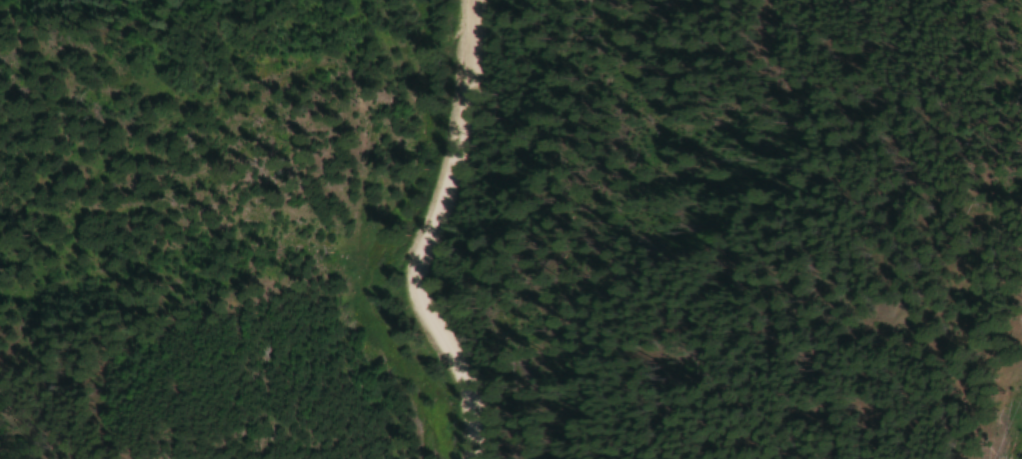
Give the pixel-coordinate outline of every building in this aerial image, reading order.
[(455,137),(467,142),(473,127),(466,124),(463,131),(459,129),(455,137)]
